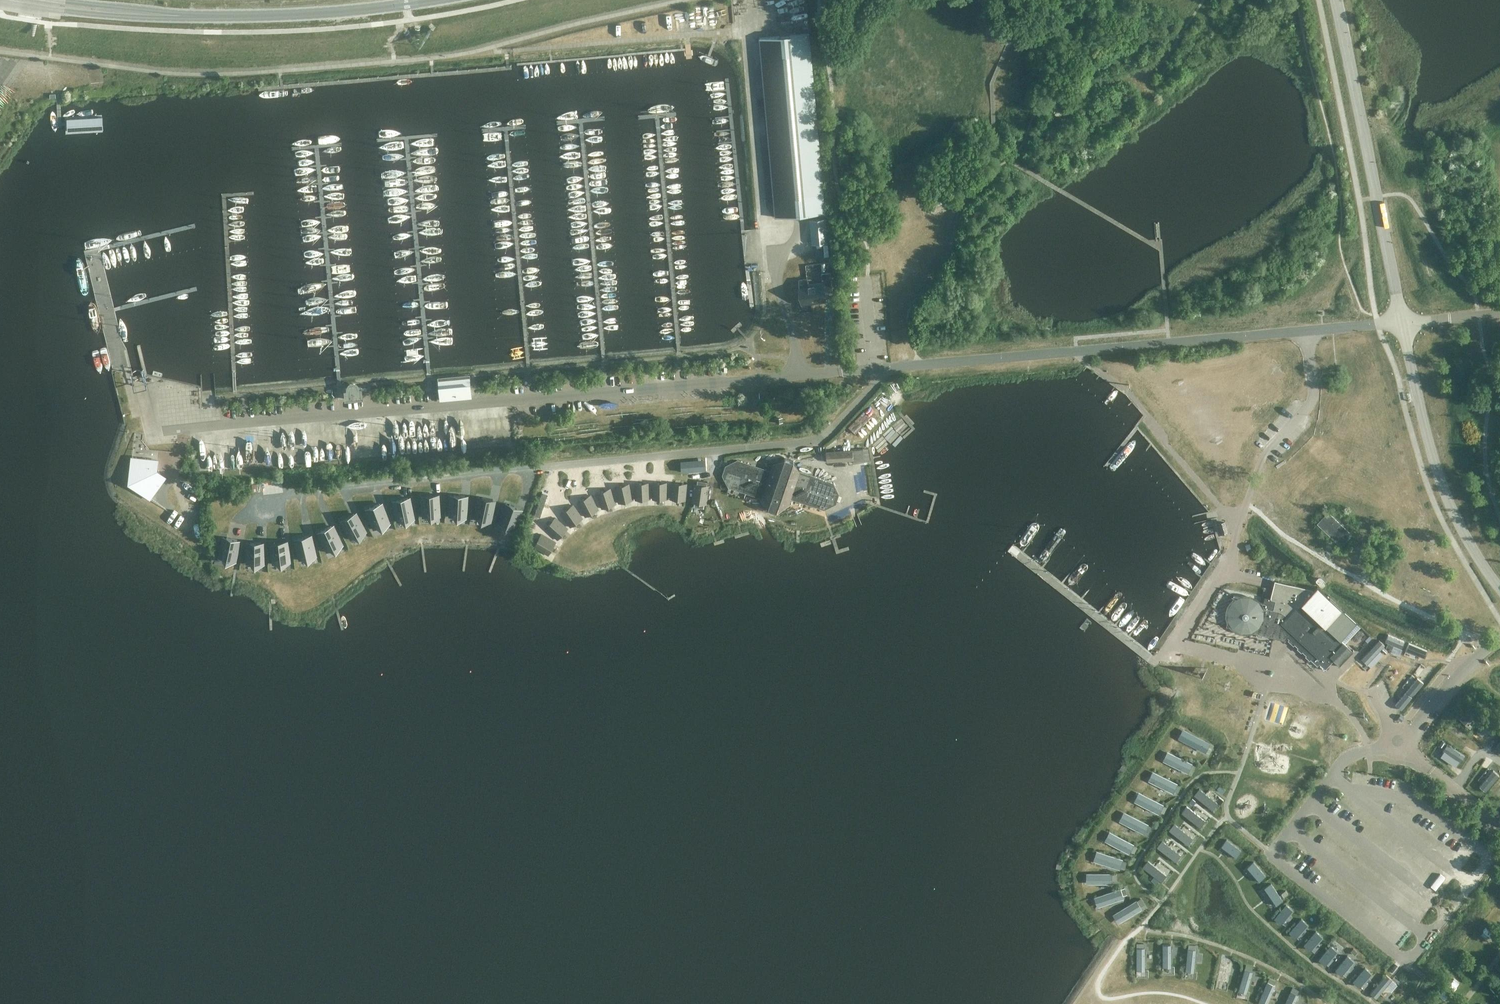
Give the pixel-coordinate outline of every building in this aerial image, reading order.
[(764,97),(775,217),(825,212),(814,93),(809,33),(759,37),(764,97)] [(92,129),(91,119),(68,120),(68,130),(92,129)] [(940,198),(934,200),(933,195),(927,196),(929,205),(941,203),(940,198)] [(811,220),(813,243),(827,242),(825,218),(811,220)] [(832,293),(830,272),(821,273),(822,282),(822,283),(807,284),(807,279),(798,279),(801,305),(802,309),(802,305),(802,304),(825,301),(824,294),(824,293),(831,292),(831,293),(832,293)] [(478,377),(451,380),(452,398),(479,396),(478,377)] [(853,458),(862,458),(862,449),(852,450),(852,449),(826,451),(827,461),(853,459),(853,458)] [(148,499),(165,477),(155,472),(157,460),(129,457),(125,484),(148,499)] [(681,472),(706,469),(705,458),(680,460),(681,472)] [(798,473),(793,462),(784,459),(773,465),(771,471),(737,460),(726,466),(723,474),(729,485),(762,497),(768,508),(776,511),(787,505),(790,497),(824,508),(835,502),(837,494),(832,483),(798,473)] [(859,471),(860,481),(868,480),(867,470),(859,471)] [(530,477),(518,479),(520,488),(528,487),(528,488),(532,487),(530,477)] [(697,480),(696,484),(694,484),(692,502),(694,502),(693,506),(703,508),(703,503),(706,504),(709,486),(707,485),(707,481),(697,480)] [(252,492),(262,490),(261,482),(251,484),(252,492)] [(635,499),(650,498),(649,483),(634,483),(635,499)] [(652,499),(667,498),(667,483),(652,483),(652,499)] [(685,500),(686,484),(671,483),(670,498),(685,500)] [(618,503),(633,499),(629,484),(615,487),(618,503)] [(601,508),(616,503),(611,488),(596,493),(601,508)] [(440,513),(439,496),(436,497),(436,494),(425,494),(425,501),(421,501),(422,517),(426,517),(437,516),(437,514),(440,513)] [(466,515),(467,498),(464,498),(465,495),(453,494),(453,501),(450,501),(449,516),(452,516),(463,517),(463,515),(466,515)] [(585,516),(598,509),(591,495),(577,502),(585,516)] [(491,519),(495,502),(492,501),(492,499),(482,496),(480,503),(477,503),(473,518),(477,518),(488,521),(488,518),(491,519)] [(414,516),(410,499),(407,500),(407,497),(396,499),(397,506),(394,507),(397,522),(400,521),(411,519),(411,516),(414,516)] [(389,521),(383,505),(380,506),(379,503),(369,507),(371,513),(368,515),(374,529),(377,528),(387,524),(386,522),(389,521)] [(515,527),(521,511),(518,510),(519,507),(509,504),(507,510),(503,509),(498,523),(501,524),(512,528),(512,526),(515,527)] [(570,526),(582,518),(573,505),(561,513),(570,526)] [(1341,546),(1352,534),(1328,512),(1317,523),(1341,546)] [(362,531),(365,529),(357,514),(354,516),(353,513),(343,518),(347,524),(344,526),(351,540),(354,538),(364,533),(362,531)] [(557,539),(567,528),(555,517),(545,528),(557,539)] [(1227,531),(1224,522),(1219,523),(1221,533),(1227,531)] [(340,546),(339,543),(342,542),(334,527),(332,528),(330,525),(320,530),(324,537),(320,538),(327,552),(330,550),(340,546)] [(548,555),(555,542),(541,534),(534,547),(548,555)] [(315,554),(312,537),(309,538),(308,535),(297,537),(299,544),(296,545),(299,560),(302,559),(313,557),(313,554),(315,554)] [(236,559),(239,542),(237,542),(237,539),(226,537),(225,544),(221,543),(218,558),(222,558),(233,561),(233,558),(236,559)] [(290,560),(288,543),(285,543),(285,540),(274,541),(274,548),(271,549),(273,564),(276,564),(287,562),(287,560),(290,560)] [(264,562),(264,544),(261,544),(261,542),(250,541),(250,548),(246,548),(246,564),(250,564),(261,564),(261,561),(264,562)] [(1227,619),(1226,626),(1232,627),(1233,628),(1236,630),(1239,631),(1242,632),(1245,632),(1248,632),(1250,632),(1257,633),(1274,637),(1274,635),(1281,637),(1284,638),(1286,636),(1293,642),(1294,643),(1317,665),(1319,663),(1325,668),(1333,660),(1339,665),(1353,651),(1340,639),(1345,633),(1355,623),(1340,609),(1341,609),(1317,586),(1313,590),(1311,589),(1274,580),(1272,589),(1270,598),(1264,597),(1263,602),(1257,601),(1257,600),(1254,599),(1251,597),(1248,596),(1245,596),(1242,596),(1240,597),(1233,595),(1232,602),(1231,602),(1229,605),(1228,608),(1227,611),(1227,614),(1227,618),(1227,619)] [(1471,726),(1481,714),(1471,704),(1459,718),(1470,727),(1471,726)] [(1486,717),(1474,732),(1483,738),(1494,723),(1486,717)] [(1443,752),(1458,764),(1464,756),(1449,745),(1443,752)] [(1481,781),(1489,787),(1499,772),(1499,771),(1492,765),(1481,781)] [(1223,847),(1237,857),(1242,849),(1229,839),(1223,847)] [(1417,848),(1404,865),(1411,871),(1424,853),(1417,848)] [(1413,872),(1419,877),(1433,861),(1426,855),(1413,872)] [(1260,881),(1267,874),(1254,861),(1247,867),(1260,881)] [(1437,881),(1442,873),(1438,871),(1433,878),(1437,881)] [(1392,900),(1406,884),(1400,878),(1385,894),(1392,900)] [(1272,882),(1265,887),(1277,905),(1284,900),(1272,882)] [(1113,914),(1119,924),(1143,908),(1137,899),(1113,914)] [(1287,903),(1275,917),(1282,924),(1295,910),(1287,903)] [(1302,917),(1289,932),(1297,938),(1309,924),(1302,917)] [(1317,929),(1304,944),(1311,950),(1324,936),(1317,929)] [(1172,966),(1172,944),(1163,944),(1163,966),(1172,966)] [(1332,944),(1319,958),(1327,965),(1340,951),(1332,944)] [(1196,971),(1196,948),(1187,949),(1187,971),(1196,971)] [(1348,954),(1335,968),(1342,975),(1355,961),(1348,954)] [(1217,981),(1226,983),(1230,960),(1221,958),(1217,981)] [(1365,965),(1353,980),(1360,986),(1373,972),(1365,965)] [(1248,992),(1254,971),(1245,968),(1239,989),(1248,992)] [(1385,974),(1369,992),(1375,998),(1391,979),(1385,974)]
